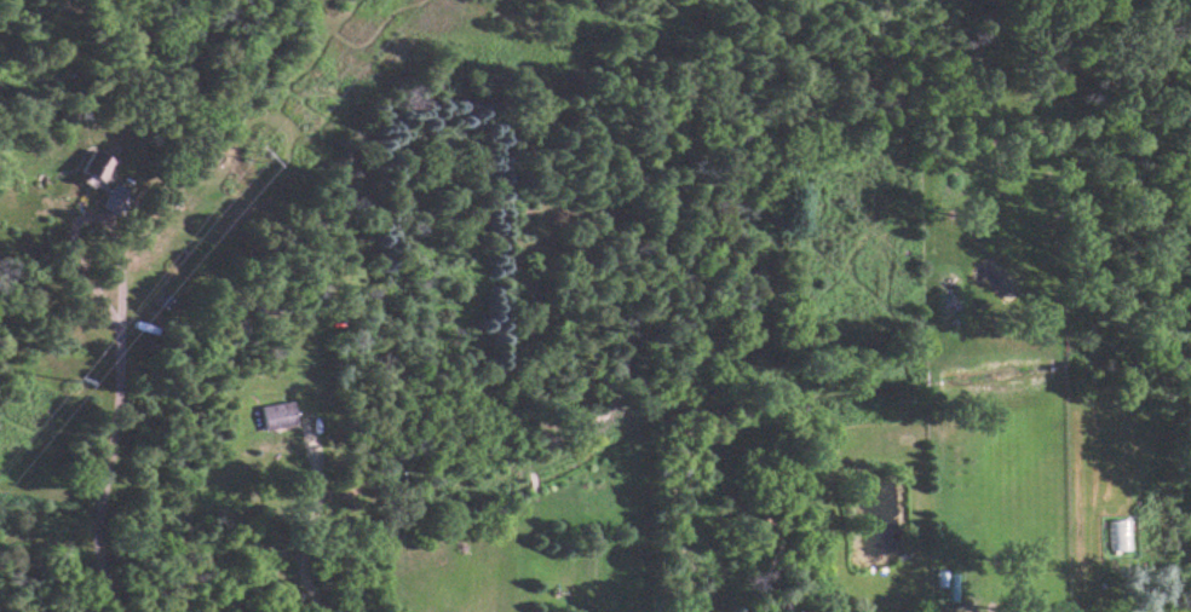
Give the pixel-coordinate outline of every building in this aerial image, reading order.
[(76,172),(100,185),(113,160),(88,148),(76,172)] [(98,205),(118,215),(130,192),(111,182),(98,205)] [(255,405),(257,429),(292,426),(290,402),(255,405)]
